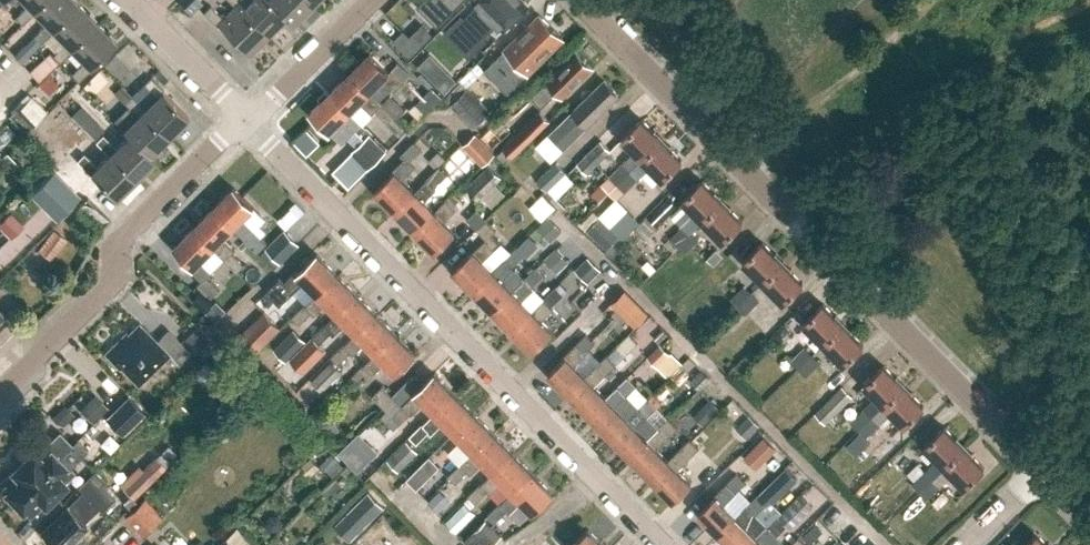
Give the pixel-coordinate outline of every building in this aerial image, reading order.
[(40,0),(23,0),(27,4),(14,16),(22,24),(34,11),(32,8),(40,0)] [(76,2),(74,0),(40,0),(32,8),(34,11),(46,23),(33,35),(41,43),(53,30),(51,27),(76,2)] [(203,3),(200,0),(179,0),(178,1),(191,15),(203,3)] [(235,5),(235,4),(267,36),(286,17),(269,0),(229,0),(235,5)] [(311,3),(308,0),(269,0),(286,17),(292,23),(311,3)] [(419,5),(416,3),(393,26),(414,48),(445,18),(442,15),(458,0),(424,0),(419,5)] [(528,3),(525,0),(475,0),(480,5),(457,27),(473,44),(496,22),(503,28),(528,3)] [(70,47),(95,21),(76,2),(51,27),(53,30),(65,41),(52,54),(60,61),(72,49),(70,47)] [(235,4),(235,5),(223,17),(210,4),(202,11),(216,25),(218,23),(249,54),(267,36),(235,4)] [(527,74),(563,38),(539,14),(503,49),(504,50),(485,70),(507,92),(526,73),(527,74)] [(90,66),(115,41),(95,21),(70,47),(72,49),(84,60),(71,73),(78,80),(91,67),(90,66)] [(22,62),(31,52),(24,45),(15,54),(22,62)] [(404,82),(392,69),(390,72),(371,52),(350,72),(370,92),(383,80),(392,88),(395,92),(400,86),(413,99),(420,91),(407,78),(404,82)] [(527,92),(542,107),(557,92),(562,97),(568,90),(572,89),(574,85),(592,67),(587,62),(586,59),(582,57),(576,52),(544,84),(540,79),(527,92)] [(350,72),(330,92),(350,112),(350,111),(361,101),(373,114),(375,112),(401,138),(408,130),(382,103),(381,103),(370,92),(350,72)] [(155,97),(144,107),(142,110),(168,135),(187,116),(162,91),(163,90),(150,76),(142,84),(155,97)] [(600,112),(618,95),(604,80),(550,134),(564,148),(593,119),(597,119),(600,116),(600,112)] [(430,106),(440,97),(431,87),(421,96),(430,106)] [(473,126),(489,110),(467,88),(451,103),(473,126)] [(362,123),(350,111),(350,112),(330,92),(310,112),(330,132),(332,130),(334,132),(337,135),(346,136),(351,135),(355,131),(358,135),(367,127),(362,123)] [(31,97),(27,94),(10,110),(28,129),(46,112),(31,97)] [(142,110),(144,107),(131,95),(123,102),(136,115),(122,129),(127,134),(128,133),(149,154),(168,135),(142,110)] [(39,104),(46,110),(52,103),(46,97),(39,104)] [(513,156),(550,120),(540,111),(504,147),(513,156)] [(483,131),(494,142),(510,124),(499,114),(483,131)] [(622,138),(642,159),(662,139),(642,118),(622,138)] [(38,144),(49,133),(40,124),(29,135),(38,144)] [(153,158),(149,154),(128,133),(127,134),(115,147),(102,134),(95,141),(107,153),(109,152),(134,178),(153,158)] [(351,151),(368,168),(387,149),(370,133),(351,151)] [(476,133),(463,145),(483,165),(495,153),(476,133)] [(662,179),(682,159),(662,139),(642,159),(631,169),(617,183),(625,191),(650,166),(662,179)] [(601,140),(577,163),(587,174),(611,150),(601,140)] [(376,190),(395,210),(415,191),(401,178),(413,166),(408,161),(420,149),(413,142),(401,154),(404,158),(392,170),(394,172),(376,190)] [(134,178),(109,152),(107,153),(107,154),(96,165),(83,152),(75,160),(89,174),(90,173),(114,197),(134,178)] [(95,183),(75,164),(73,165),(64,156),(56,165),(85,193),(95,183)] [(547,189),(566,170),(556,161),(538,180),(547,189)] [(617,183),(631,169),(624,162),(610,175),(617,183)] [(477,198),(500,174),(490,164),(466,187),(477,198)] [(444,198),(435,189),(432,186),(445,174),(438,167),(425,180),(415,191),(395,210),(415,230),(434,211),(433,210),(445,199),(444,198)] [(678,245),(692,232),(703,221),(722,200),(703,180),(682,199),(695,212),(670,237),(678,245)] [(233,187),(213,207),(233,226),(233,227),(245,238),(244,239),(248,243),(256,235),(252,231),(254,229),(242,217),(253,206),(233,187)] [(556,206),(543,193),(529,207),(542,220),(556,206)] [(453,205),(456,202),(448,194),(444,198),(445,199),(433,210),(434,211),(415,230),(434,250),(454,231),(443,220),(455,208),(453,205)] [(99,224),(107,216),(85,195),(77,203),(99,224)] [(655,227),(676,206),(667,196),(645,218),(655,227)] [(722,241),(742,221),(722,200),(703,221),(722,241)] [(223,237),(233,227),(233,226),(213,207),(194,226),(214,246),(225,257),(224,258),(237,271),(244,263),(233,251),(235,249),(223,237)] [(493,269),(482,258),(494,247),(492,246),(498,241),(491,235),(497,229),(477,209),(467,219),(485,237),(453,269),(473,289),(493,270),(493,269)] [(607,249),(620,236),(600,217),(587,230),(607,249)] [(557,234),(544,221),(530,235),(543,248),(557,234)] [(201,259),(214,246),(194,226),(174,246),(193,265),(190,267),(202,279),(199,283),(212,296),(219,288),(207,276),(212,271),(201,259)] [(66,239),(64,237),(53,228),(53,229),(45,238),(58,249),(66,239)] [(291,231),(270,252),(280,261),(300,240),(291,231)] [(699,239),(692,232),(678,245),(685,252),(699,239)] [(743,261),(763,281),(783,262),(763,241),(743,261)] [(504,258),(493,269),(493,270),(473,289),(493,309),(513,290),(502,279),(514,267),(512,265),(524,253),(516,245),(503,257),(504,258)] [(573,255),(564,245),(543,267),(552,276),(573,255)] [(709,271),(725,255),(716,246),(700,262),(709,271)] [(317,294),(337,274),(317,254),(297,273),(295,270),(283,282),(280,278),(267,291),(274,299),(287,287),(292,292),(304,280),(317,293),(317,294)] [(783,302),(803,282),(783,262),(763,281),(783,302)] [(532,309),(521,299),(533,287),(531,285),(543,273),(536,265),(523,278),(524,279),(513,290),(493,309),(512,329),(532,309)] [(585,280),(597,293),(610,281),(598,268),(585,280)] [(336,313),(356,294),(337,274),(317,294),(317,293),(305,304),(292,316),(299,324),(311,312),(313,315),(326,303),(336,313)] [(552,330),(541,319),(553,307),(551,305),(563,293),(555,285),(543,297),(543,298),(532,309),(512,329),(532,349),(552,330)] [(744,285),(730,299),(738,307),(752,293),(744,285)] [(611,321),(634,299),(624,289),(602,311),(611,321)] [(759,300),(752,293),(738,307),(745,314),(759,300)] [(345,322),(356,333),(376,313),(356,294),(336,313),(325,324),(325,323),(311,336),(313,337),(291,359),(303,372),(325,350),(319,344),(331,332),(333,335),(345,322)] [(214,321),(224,311),(216,303),(206,313),(214,321)] [(804,323),(824,343),(843,324),(823,304),(804,323)] [(265,310),(242,333),(259,350),(282,327),(265,310)] [(375,353),(395,333),(376,313),(356,333),(345,344),(344,343),(331,356),(339,364),(350,352),(353,354),(365,342),(375,352),(375,353)] [(119,338),(105,353),(120,368),(122,366),(139,383),(168,354),(178,363),(190,350),(168,328),(157,340),(139,322),(121,340),(119,338)] [(204,355),(216,342),(197,323),(185,336),(204,355)] [(844,364),(863,344),(843,324),(824,343),(844,364)] [(287,360),(307,341),(294,328),(274,347),(287,360)] [(395,373),(415,353),(395,333),(375,353),(375,352),(363,364),(359,367),(367,375),(370,371),(372,374),(384,362),(395,373)] [(548,373),(569,395),(586,378),(585,376),(573,365),(595,344),(585,334),(564,355),(565,356),(548,373)] [(608,357),(606,356),(585,376),(586,378),(569,395),(590,416),(607,399),(606,397),(594,385),(637,344),(629,336),(608,357)] [(668,377),(683,363),(672,352),(671,353),(661,343),(648,356),(668,377)] [(804,347),(791,361),(799,369),(812,355),(804,347)] [(820,363),(812,355),(799,369),(807,377),(820,363)] [(322,391),(342,372),(331,361),(311,381),(322,391)] [(859,429),(872,416),(884,405),(903,385),(883,365),(864,384),(876,397),(852,422),(859,429)] [(692,398),(711,378),(701,369),(690,381),(695,385),(687,393),(692,398)] [(455,393),(434,372),(402,404),(393,395),(382,406),(392,416),(398,410),(405,418),(411,413),(412,414),(424,402),(434,412),(455,393)] [(195,376),(194,381),(195,385),(198,388),(206,391),(211,390),(214,386),(214,381),(212,376),(205,373),(199,373),(195,376)] [(627,376),(606,397),(607,399),(590,416),(611,437),(628,420),(627,418),(637,408),(626,396),(636,386),(627,376)] [(303,385),(298,380),(292,385),(297,391),(303,385)] [(372,395),(382,406),(393,395),(383,385),(372,395)] [(904,425),(924,406),(903,385),(884,405),(872,416),(880,423),(891,412),(904,425)] [(853,397),(842,386),(823,404),(814,412),(825,424),(853,397)] [(109,403),(96,389),(82,402),(95,416),(109,403)] [(454,432),(474,412),(455,393),(434,412),(423,423),(423,422),(410,435),(417,443),(429,431),(431,434),(444,422),(454,432)] [(128,394),(106,417),(121,432),(143,410),(128,394)] [(382,406),(372,395),(360,407),(371,418),(382,406)] [(647,398),(637,408),(627,418),(628,420),(611,437),(631,458),(649,441),(647,439),(657,429),(646,417),(656,407),(647,398)] [(52,418),(63,426),(74,415),(65,405),(52,418)] [(325,436),(340,431),(333,411),(319,415),(325,436)] [(474,452),(494,432),(474,412),(454,432),(473,451),(474,452)] [(880,423),(872,416),(859,429),(866,437),(880,423)] [(668,419),(657,429),(647,439),(649,441),(631,458),(652,479),(669,462),(668,461),(656,449),(677,428),(668,419)] [(912,483),(920,491),(964,447),(944,427),(924,446),(937,459),(912,483)] [(73,444),(72,444),(59,431),(47,443),(45,442),(36,452),(33,449),(13,469),(14,471),(0,485),(15,500),(60,456),(61,456),(73,444)] [(357,432),(325,460),(338,476),(370,448),(357,432)] [(494,471),(513,451),(494,432),(474,452),(473,451),(462,462),(449,475),(456,482),(468,471),(470,473),(483,461),(493,471),(494,471)] [(745,456),(755,465),(774,443),(764,434),(745,456)] [(71,466),(87,449),(77,439),(72,444),(73,444),(61,456),(60,456),(15,500),(17,502),(17,506),(30,518),(34,514),(33,513),(44,501),(45,503),(66,482),(64,480),(74,470),(71,466)] [(407,440),(388,460),(399,471),(419,451),(407,440)] [(677,470),(698,449),(689,440),(668,461),(669,462),(652,479),(673,500),(690,483),(677,470)] [(450,450),(443,443),(442,442),(429,455),(437,463),(450,450)] [(965,487),(984,467),(964,447),(920,491),(927,498),(952,474),(965,487)] [(166,466),(172,460),(163,450),(157,457),(166,466)] [(513,491),(533,471),(513,451),(494,471),(493,471),(482,482),(469,495),(476,502),(488,490),(490,493),(502,481),(513,491)] [(134,499),(166,466),(157,457),(156,456),(124,489),(134,499)] [(309,476),(320,466),(312,457),(301,466),(309,476)] [(102,483),(105,480),(95,471),(79,487),(83,491),(41,532),(55,544),(68,544),(76,537),(80,537),(84,529),(87,526),(84,523),(99,507),(103,510),(116,497),(102,483)] [(553,491),(533,471),(513,491),(502,502),(501,501),(488,514),(496,522),(507,510),(510,512),(522,500),(533,511),(553,491)] [(790,483),(779,472),(758,493),(768,504),(771,501),(790,483)] [(698,513),(719,535),(737,518),(736,516),(724,504),(745,484),(735,474),(714,495),(716,496),(698,513)] [(450,500),(440,490),(429,501),(439,511),(450,500)] [(814,504),(802,492),(782,512),(778,516),(787,525),(789,528),(814,504)] [(771,501),(768,504),(766,506),(757,496),(736,516),(737,518),(719,535),(729,544),(751,544),(758,539),(757,537),(777,517),(782,512),(771,501)] [(355,537),(377,514),(361,499),(339,521),(355,537)] [(456,531),(476,512),(466,501),(446,521),(456,531)] [(128,518),(147,538),(159,527),(140,507),(128,518)] [(757,537),(758,539),(751,544),(767,544),(786,526),(777,517),(757,537)] [(487,519),(465,539),(471,544),(492,544),(502,535),(487,519)] [(810,544),(823,531),(814,523),(802,536),(810,544)] [(588,529),(572,544),(603,544),(588,529)] [(1037,534),(1025,544),(1047,544),(1037,534)]
